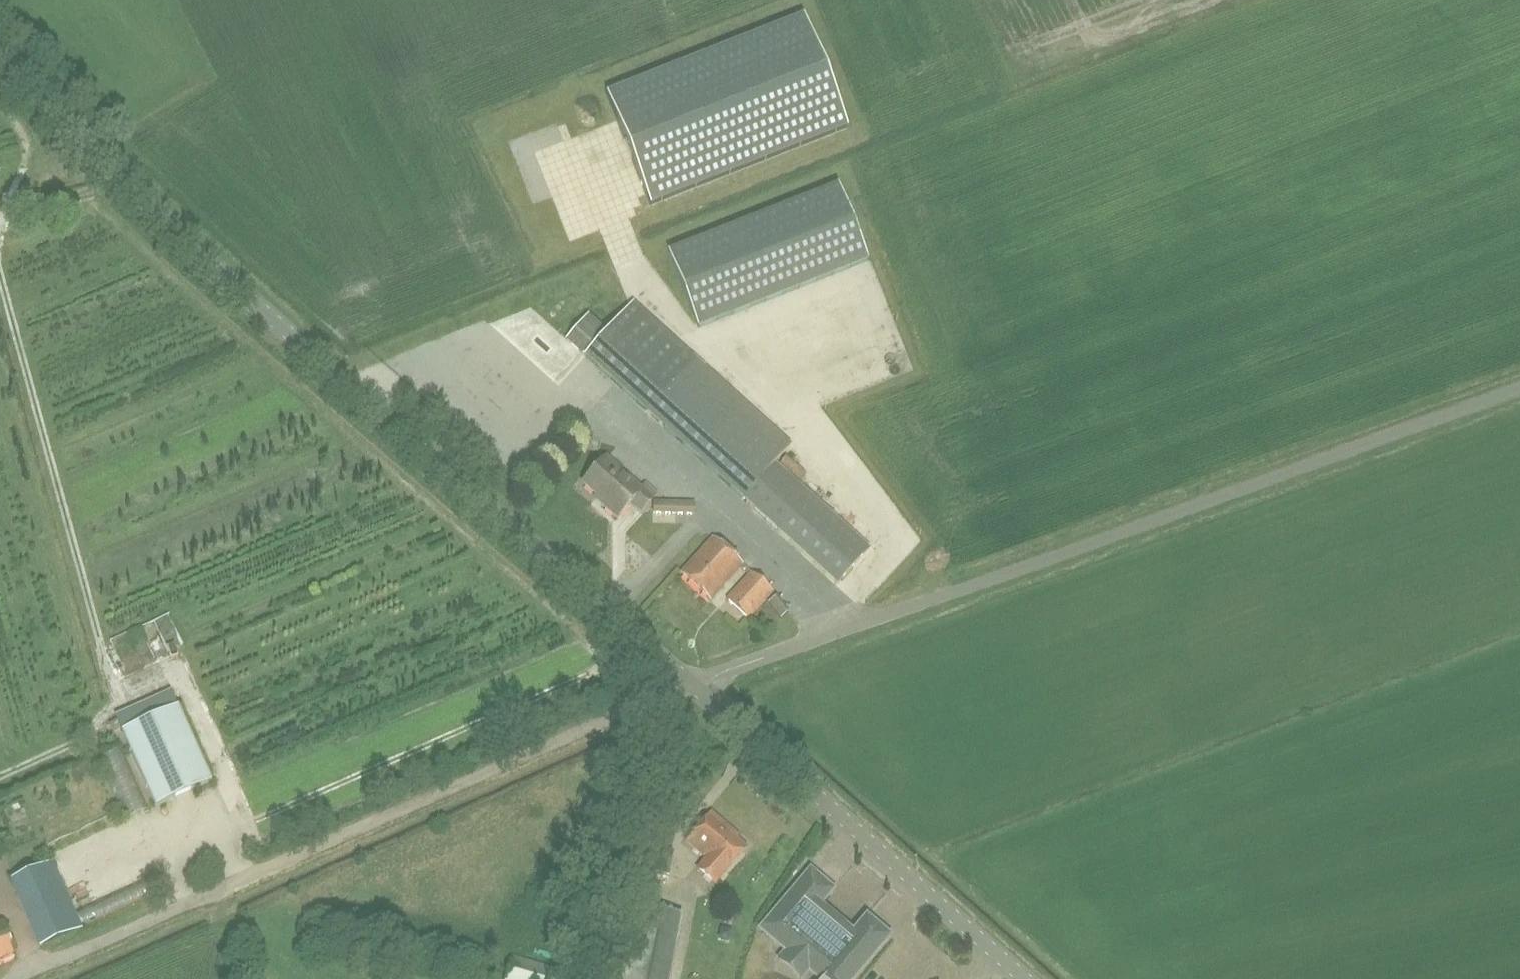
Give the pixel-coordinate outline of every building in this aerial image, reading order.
[(650,207),(847,129),(803,17),(606,95),(650,207)] [(837,187),(669,253),(698,328),(867,262),(837,187)] [(791,446),(633,303),(585,356),(836,583),(868,549),(774,464),(791,446)] [(567,340),(582,354),(604,330),(589,316),(567,340)] [(642,491),(607,459),(583,484),(604,503),(602,505),(617,519),(631,503),(641,512),(656,495),(647,486),(642,491)] [(680,574),(710,601),(742,565),(712,538),(680,574)] [(753,573),(752,573),(728,600),(749,619),(773,591),(753,573)] [(178,707),(122,732),(156,806),(211,781),(178,707)] [(713,814),(689,842),(708,859),(703,864),(720,879),(746,850),(736,841),(739,837),(713,814)] [(125,824),(115,828),(122,843),(131,839),(125,824)] [(666,877),(670,852),(652,848),(648,874),(666,877)] [(15,880),(44,945),(81,929),(52,864),(15,880)] [(762,930),(818,978),(855,978),(890,938),(866,918),(854,935),(821,908),(835,892),(812,873),(762,930)] [(589,902),(583,899),(580,907),(586,909),(589,902)] [(675,915),(636,907),(620,978),(661,978),(675,915)] [(16,953),(3,922),(0,923),(0,960),(16,953)] [(512,957),(506,978),(561,978),(563,971),(512,957)]
